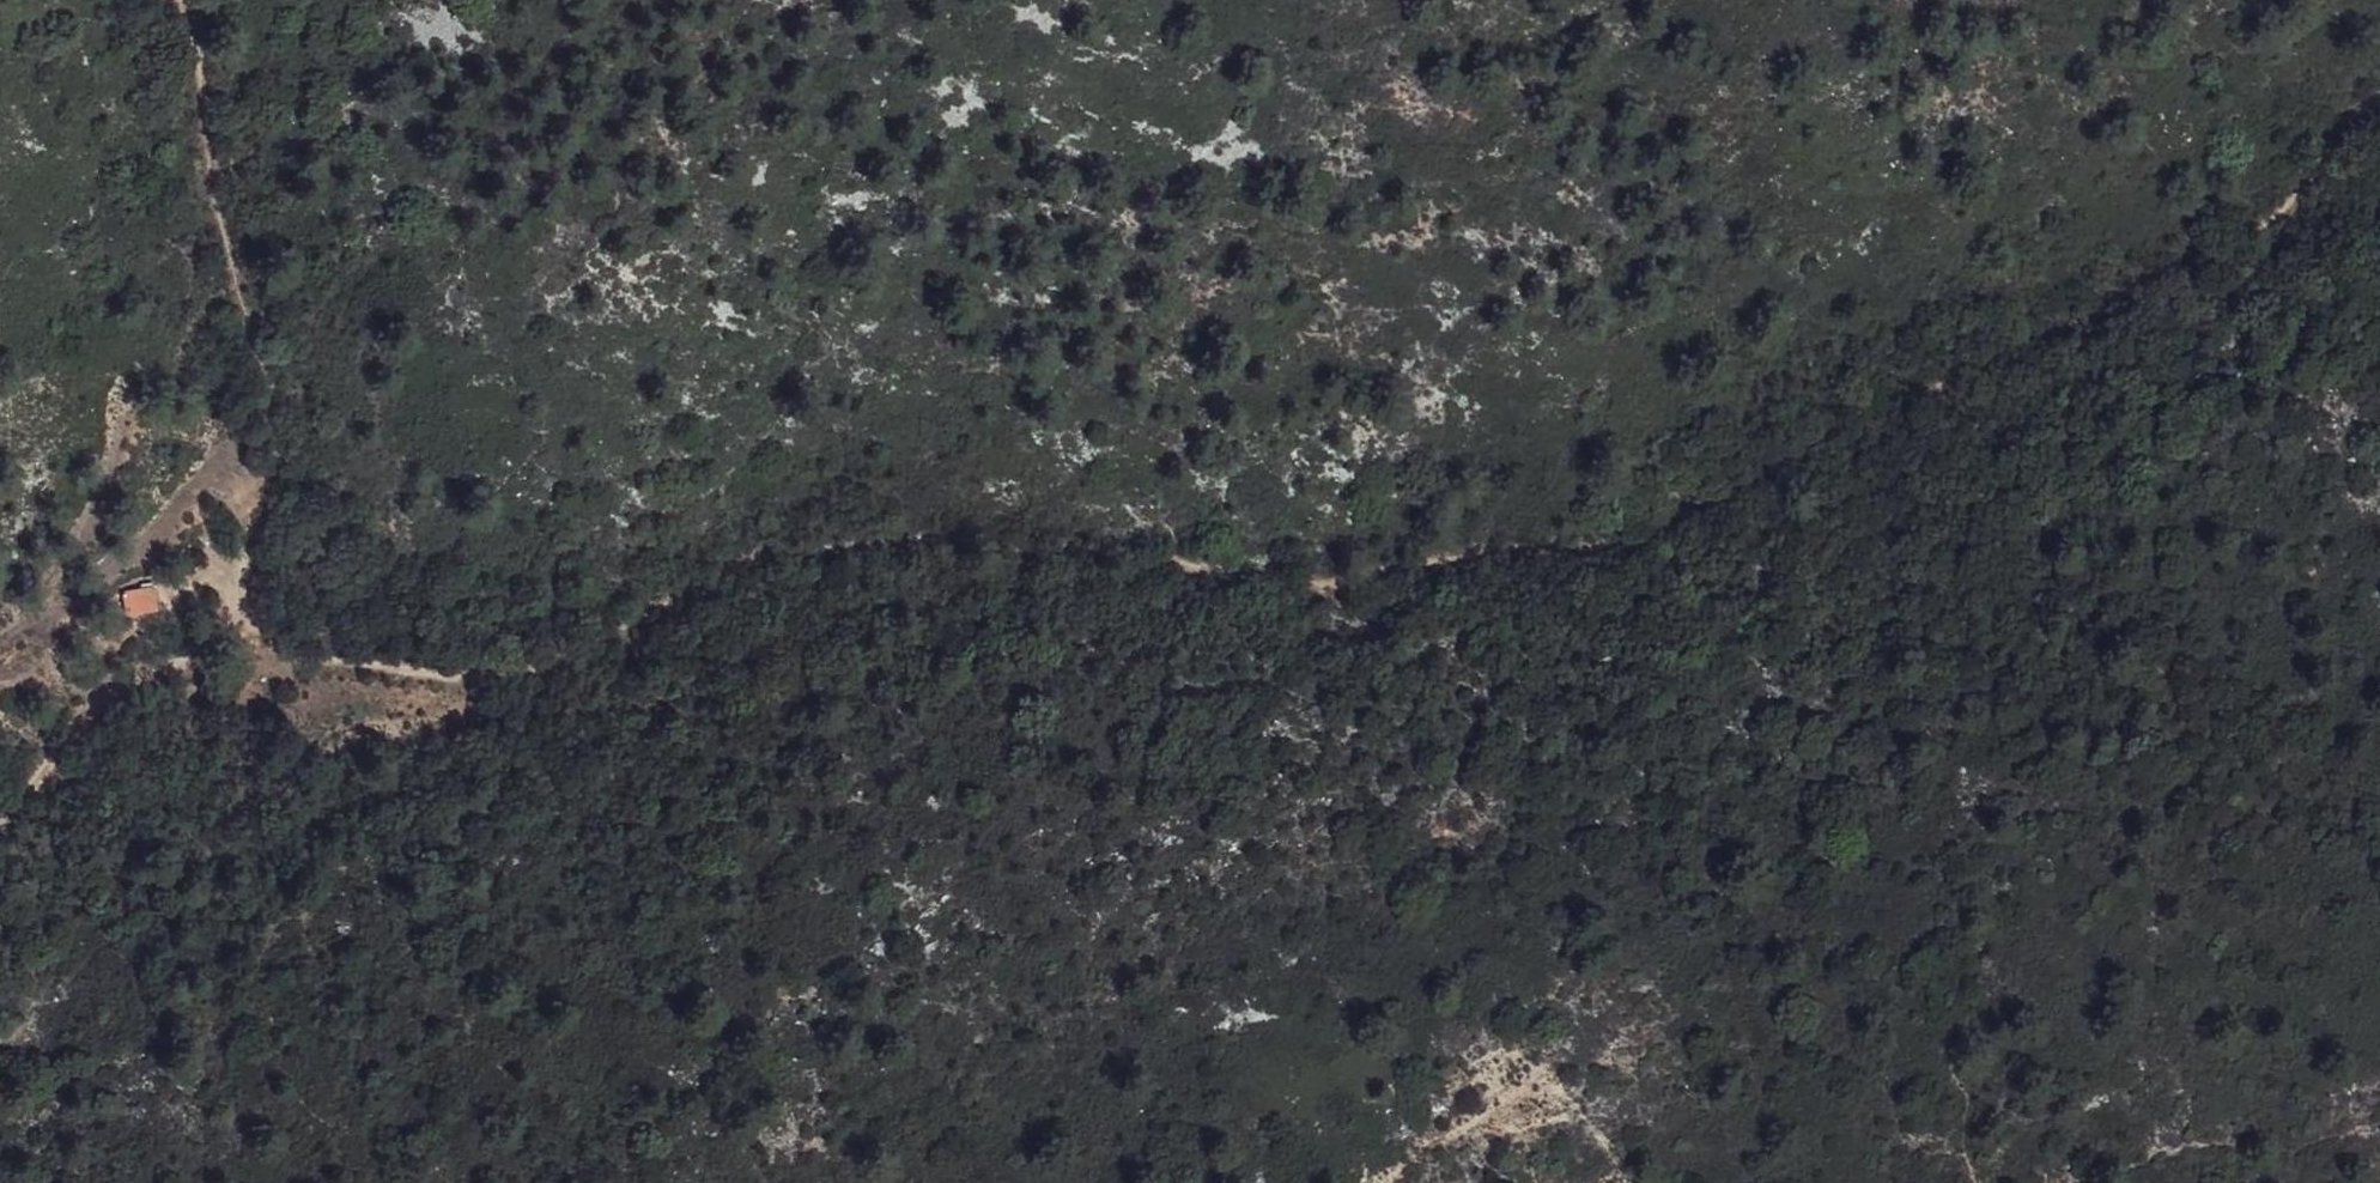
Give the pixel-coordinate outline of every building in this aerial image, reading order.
[(121,594),(134,617),(161,602),(149,579),(121,594)]
